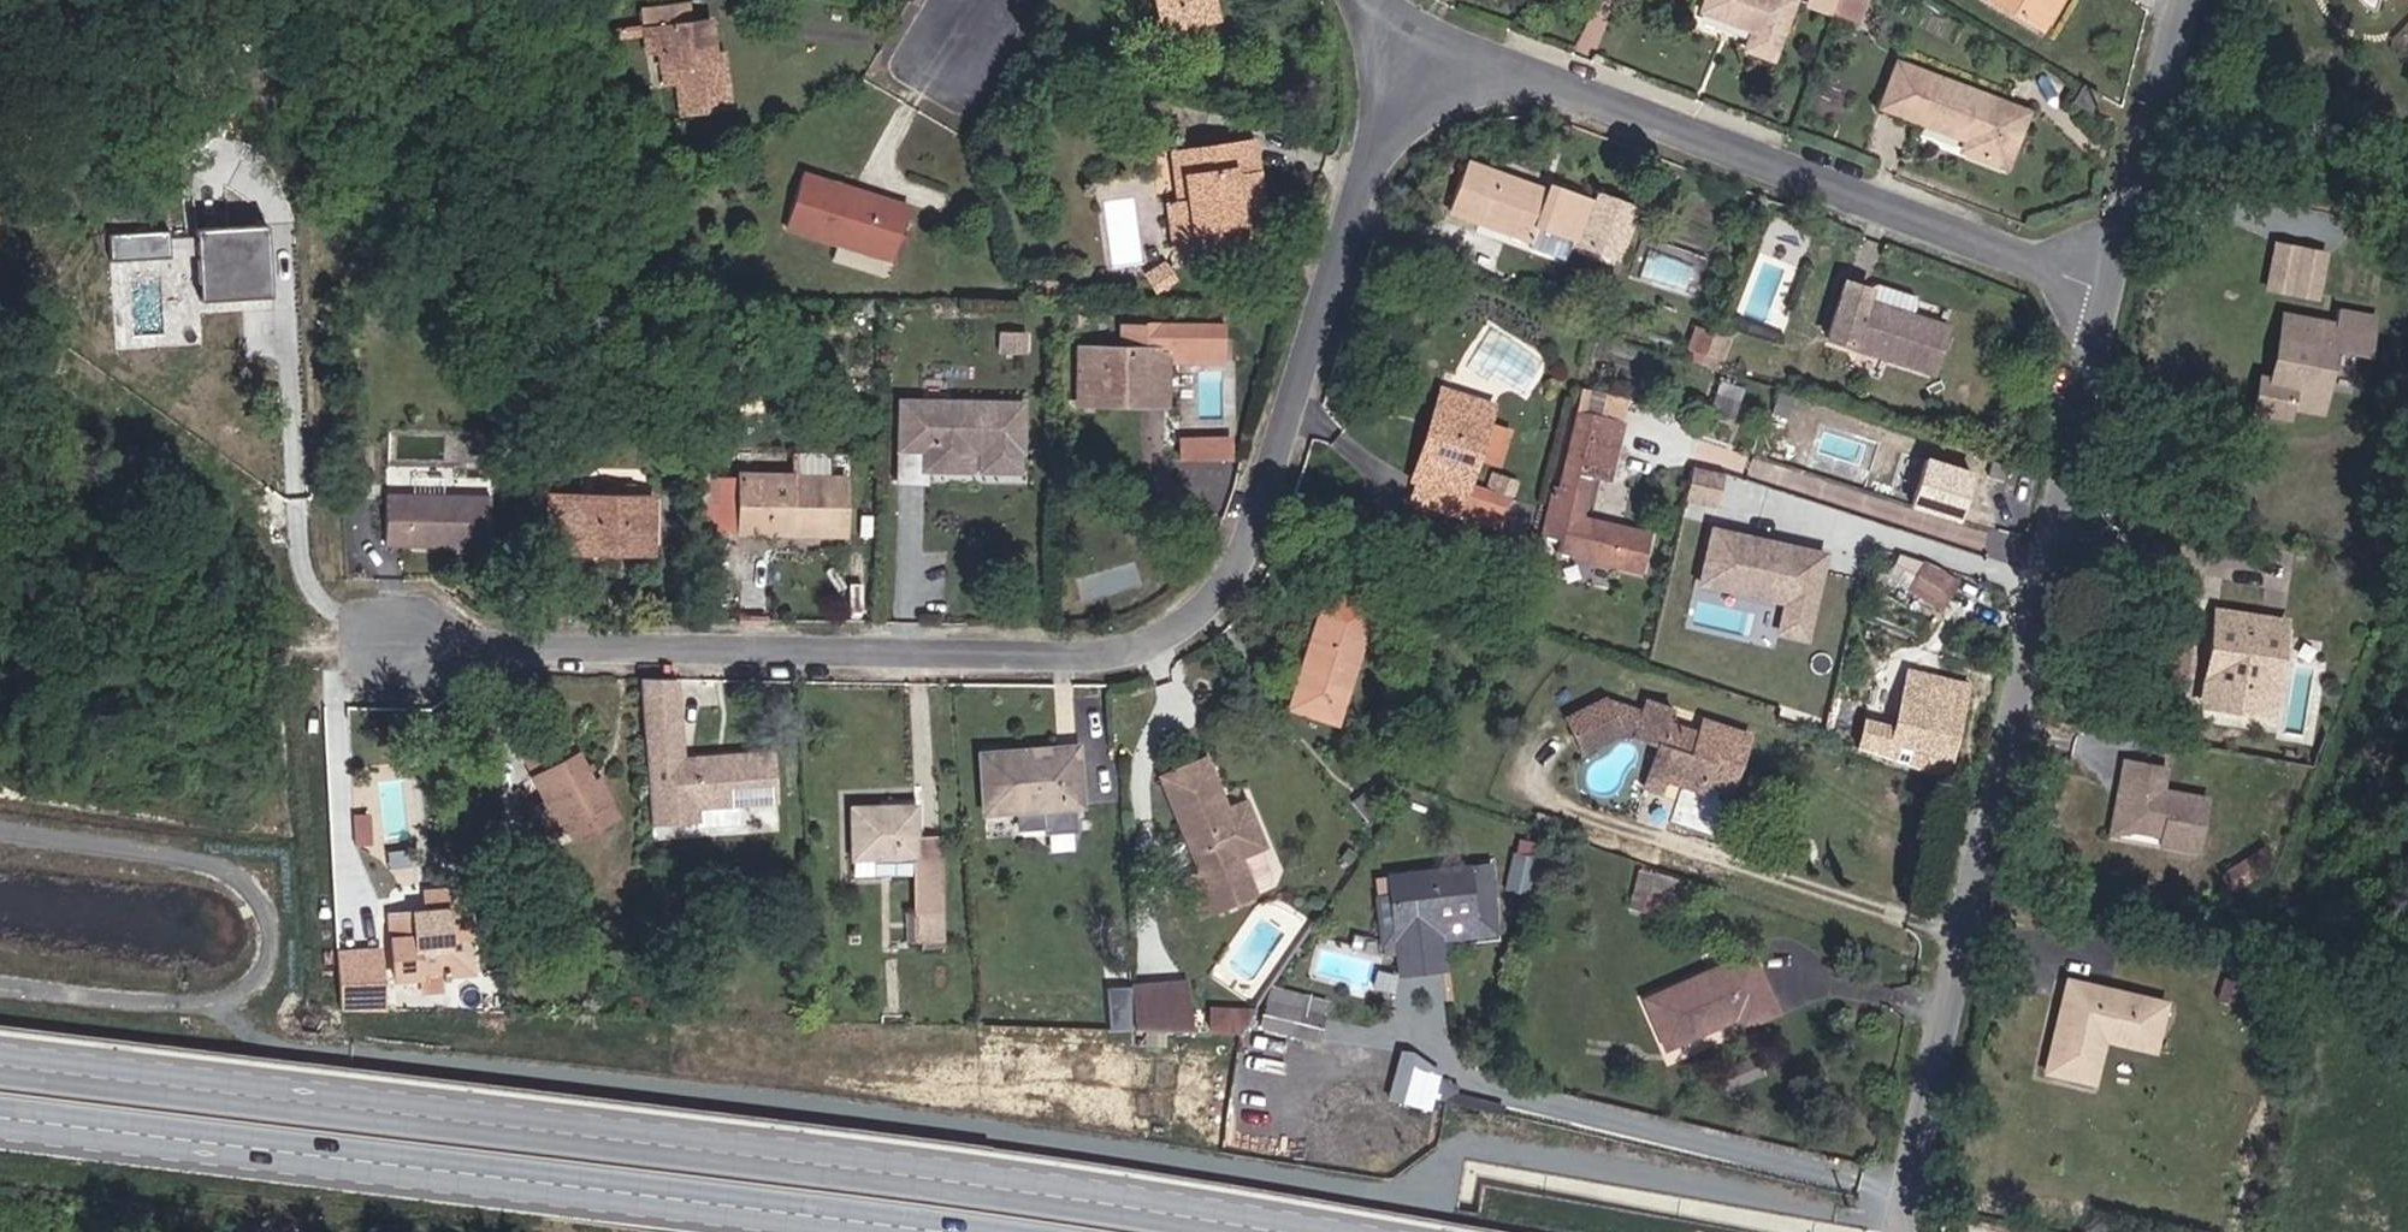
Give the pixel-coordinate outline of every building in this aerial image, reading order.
[(715,56),(710,21),(705,22),(703,0),(696,0),(641,8),(647,52),(658,51),(661,74),(663,74),(664,83),(676,81),(681,116),(730,110),(724,63),(716,64),(715,56)] [(1157,13),(1180,6),(1184,21),(1214,13),(1211,0),(1154,0),(1157,13)] [(1794,0),(1705,0),(1701,11),(1752,31),(1745,49),(1771,59),(1794,0)] [(1838,0),(1810,0),(1808,5),(1833,14),(1838,0)] [(1864,1),(1862,0),(1838,0),(1833,14),(1855,23),(1864,1)] [(2049,0),(1993,0),(2034,24),(2049,0)] [(2058,0),(2049,0),(2034,24),(2041,28),(2058,0)] [(1161,27),(1184,21),(1180,6),(1157,13),(1161,27)] [(724,63),(723,55),(715,56),(716,64),(724,63)] [(2005,166),(2026,113),(1897,64),(1881,106),(1967,139),(1963,150),(2005,166)] [(2100,95),(2083,84),(2072,102),(2089,112),(2100,95)] [(1244,243),(1239,209),(1245,208),(1263,205),(1253,141),(1183,151),(1190,201),(1178,203),(1167,204),(1174,252),(1244,243)] [(1190,201),(1183,151),(1171,152),(1178,203),(1190,201)] [(1617,257),(1635,209),(1599,196),(1597,202),(1551,184),(1548,193),(1466,163),(1449,211),(1531,240),(1536,226),(1570,239),(1617,257)] [(892,261),(907,215),(851,198),(853,191),(801,175),(785,227),(892,261)] [(909,209),(853,191),(851,198),(907,215),(909,209)] [(1249,242),(1245,208),(1239,209),(1244,243),(1249,242)] [(267,223),(195,227),(199,299),(271,295),(267,223)] [(1570,239),(1536,226),(1531,240),(1530,244),(1563,256),(1570,239)] [(168,259),(167,234),(112,236),(113,261),(168,259)] [(2322,253),(2275,244),(2266,288),(2313,297),(2322,253)] [(1173,280),(1163,263),(1146,274),(1156,291),(1173,280)] [(1931,371),(1945,328),(1865,302),(1869,291),(1844,282),(1827,337),(1931,371)] [(2321,410),(2332,347),(2366,354),(2373,319),(2337,313),(2334,326),(2283,316),(2279,338),(2288,339),(2280,381),(2293,384),(2289,404),(2321,410)] [(1142,392),(1143,351),(1164,352),(1180,352),(1223,353),(1223,326),(1165,326),(1118,325),(1118,351),(1080,350),(1080,401),(1099,401),(1099,392),(1142,392)] [(1705,351),(1711,335),(1697,330),(1691,346),(1705,351)] [(1023,354),(1024,334),(1000,333),(999,353),(1023,354)] [(1720,356),(1726,340),(1711,335),(1705,351),(1720,356)] [(2289,404),(2293,384),(2280,381),(2288,339),(2279,338),(2267,400),(2289,404)] [(1700,364),(1705,351),(1691,346),(1685,360),(1700,364)] [(1163,402),(1164,352),(1143,351),(1142,392),(1099,392),(1099,401),(1163,402)] [(1715,369),(1720,356),(1705,351),(1700,364),(1715,369)] [(1222,364),(1223,353),(1180,352),(1180,363),(1222,364)] [(1732,418),(1742,391),(1720,384),(1711,411),(1732,418)] [(1464,406),(1466,399),(1443,391),(1440,398),(1464,406)] [(1497,462),(1507,432),(1484,424),(1490,406),(1466,399),(1464,406),(1440,398),(1415,480),(1418,482),(1413,497),(1498,526),(1507,499),(1465,486),(1475,455),(1497,462)] [(1020,452),(1022,405),(900,401),(898,448),(923,449),(923,469),(970,471),(971,451),(1020,452)] [(2050,434),(2055,416),(2044,413),(2040,432),(2050,434)] [(1608,478),(1621,424),(1578,414),(1561,488),(1550,485),(1539,535),(1559,539),(1556,552),(1570,555),(1589,474),(1608,478)] [(1179,433),(1178,457),(1235,458),(1235,434),(1179,433)] [(923,469),(923,449),(898,448),(897,480),(922,481),(923,469)] [(362,458),(361,449),(344,450),(344,460),(362,458)] [(1019,472),(1020,452),(971,451),(970,471),(1019,472)] [(1759,459),(1756,479),(1820,491),(1824,471),(1759,459)] [(1972,473),(1926,459),(1911,504),(1957,519),(1972,473)] [(1718,503),(1725,473),(1693,463),(1686,495),(1718,503)] [(844,535),(845,476),(740,474),(740,483),(739,527),(739,533),(844,535)] [(739,527),(740,483),(719,482),(719,527),(739,527)] [(490,547),(490,497),(386,494),(385,545),(490,547)] [(646,548),(647,498),(550,497),(550,551),(612,551),(612,547),(646,548)] [(1806,636),(1821,569),(1805,565),(1808,549),(1791,545),(1789,553),(1752,544),(1754,537),(1712,527),(1700,581),(1741,591),(1744,578),(1788,588),(1778,630),(1806,636)] [(1940,607),(1955,583),(1925,564),(1909,588),(1940,607)] [(1356,625),(1363,602),(1328,591),(1320,614),(1356,625)] [(1336,722),(1366,630),(1374,631),(1381,608),(1377,607),(1363,602),(1356,625),(1320,614),(1290,707),(1336,722)] [(2255,629),(2257,617),(2213,610),(2211,622),(2255,629)] [(2269,715),(2283,621),(2257,617),(2255,629),(2211,622),(2207,650),(2214,651),(2210,676),(2216,677),(2212,703),(2212,707),(2269,715)] [(2212,703),(2216,677),(2210,676),(2214,651),(2207,650),(2198,705),(2212,707),(2212,703)] [(1949,755),(1965,685),(1930,677),(1925,695),(1908,690),(1895,741),(1949,755)] [(681,760),(676,679),(640,678),(646,763),(650,823),(696,820),(696,828),(738,824),(736,804),(777,800),(773,753),(681,760)] [(1729,791),(1747,736),(1703,721),(1699,734),(1669,724),(1672,711),(1646,703),(1642,713),(1603,700),(1567,718),(1583,751),(1623,731),(1659,743),(1673,748),(1665,775),(1703,787),(1705,783),(1729,791)] [(1879,753),(1886,734),(1857,723),(1850,742),(1879,753)] [(551,835),(566,827),(586,816),(593,828),(616,816),(596,780),(592,783),(566,737),(525,760),(550,805),(538,812),(551,835)] [(1703,787),(1665,775),(1673,748),(1659,743),(1645,787),(1697,804),(1703,787)] [(1076,757),(1076,747),(1006,753),(1007,762),(1076,757)] [(1006,753),(981,754),(985,812),(1043,808),(1045,830),(1076,828),(1074,806),(1081,805),(1076,757),(1007,762),(1006,753)] [(1262,845),(1244,802),(1226,810),(1204,758),(1161,777),(1216,910),(1254,894),(1252,890),(1268,884),(1271,876),(1259,847),(1262,845)] [(2189,856),(2200,803),(2155,794),(2160,772),(2118,763),(2113,787),(2122,788),(2127,834),(2155,840),(2153,849),(2189,856)] [(1367,816),(1389,799),(1378,785),(1356,803),(1367,816)] [(2122,788),(2113,787),(2102,838),(2127,834),(2122,788)] [(941,935),(939,839),(916,840),(915,807),(851,808),(853,872),(915,872),(916,912),(917,936),(922,936),(941,935)] [(367,811),(353,811),(353,842),(367,842),(367,811)] [(593,828),(586,816),(566,827),(573,839),(593,828)] [(2233,890),(2254,875),(2244,859),(2221,874),(2233,890)] [(1467,868),(1389,877),(1397,943),(1440,938),(1475,933),(1467,868)] [(1216,910),(1200,873),(1184,879),(1200,917),(1216,910)] [(472,974),(467,892),(426,894),(426,913),(390,915),(394,979),(419,977),(419,970),(442,969),(442,975),(472,974)] [(1698,930),(1704,912),(1672,902),(1666,920),(1698,930)] [(917,936),(916,912),(905,913),(906,943),(917,943),(917,936)] [(942,950),(941,935),(922,936),(922,951),(942,950)] [(334,945),(333,1009),(382,1010),(382,945),(334,945)] [(1775,1012),(1750,953),(1644,1000),(1665,1048),(1735,1017),(1740,1028),(1775,1012)] [(2234,1004),(2240,983),(2223,977),(2216,998),(2234,1004)] [(2153,1051),(2164,1003),(2065,980),(2044,1071),(2092,1083),(2102,1039),(2153,1051)] [(1186,1000),(1185,982),(1173,983),(1174,1001),(1186,1000)] [(1189,1033),(1186,1000),(1174,1001),(1173,983),(1130,986),(1133,1023),(1134,1030),(1189,1033)] [(1133,1023),(1130,986),(1107,988),(1109,1025),(1133,1023)] [(1315,1043),(1325,1003),(1270,989),(1260,1029),(1315,1043)] [(655,1005),(653,993),(635,995),(636,1007),(655,1005)] [(1054,1023),(1055,1009),(1040,1008),(1039,1021),(1054,1023)] [(1230,1034),(1231,1010),(1212,1010),(1210,1034),(1230,1034)] [(1239,1035),(1255,1012),(1231,1010),(1230,1034),(1239,1035)] [(1436,1098),(1441,1080),(1405,1072),(1401,1089),(1436,1098)]
